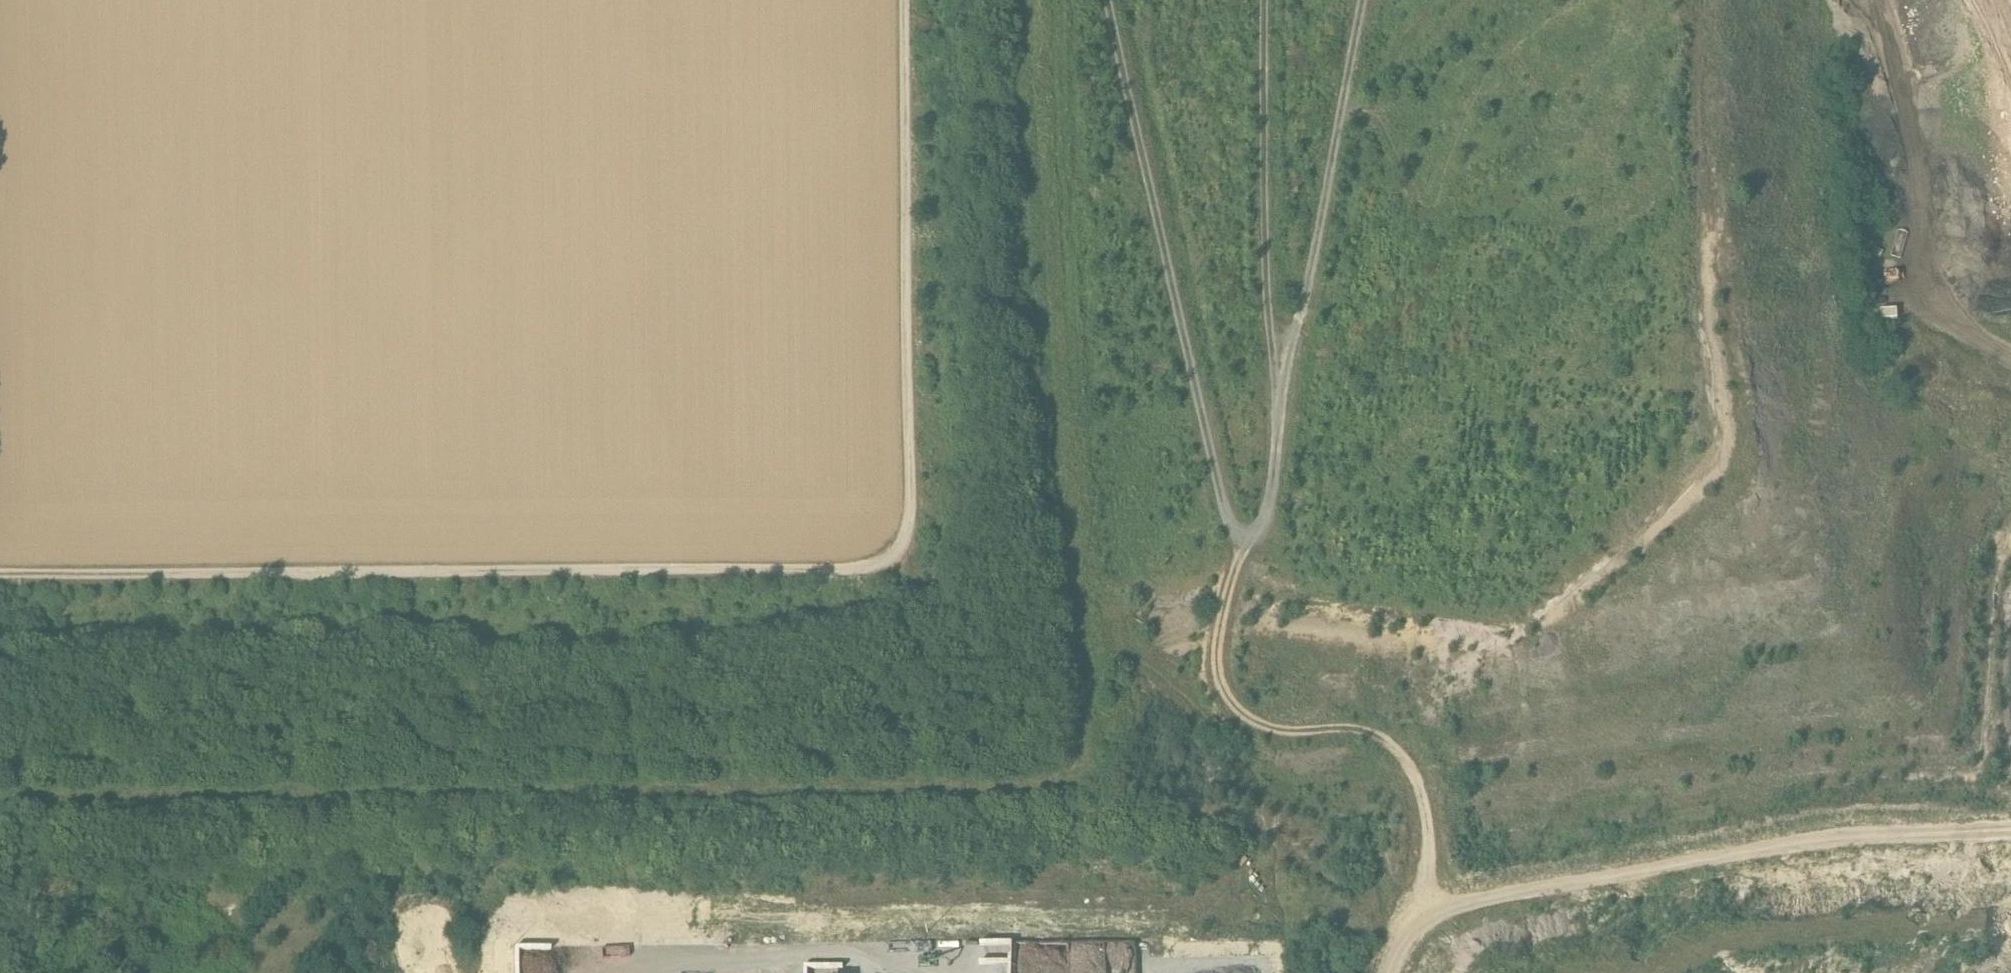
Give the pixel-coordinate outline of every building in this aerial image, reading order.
[(1886,329),(1887,339),(1905,338),(1904,328),(1886,329)] [(434,931),(397,935),(402,972),(428,972),(426,960),(437,958),(434,931)]
